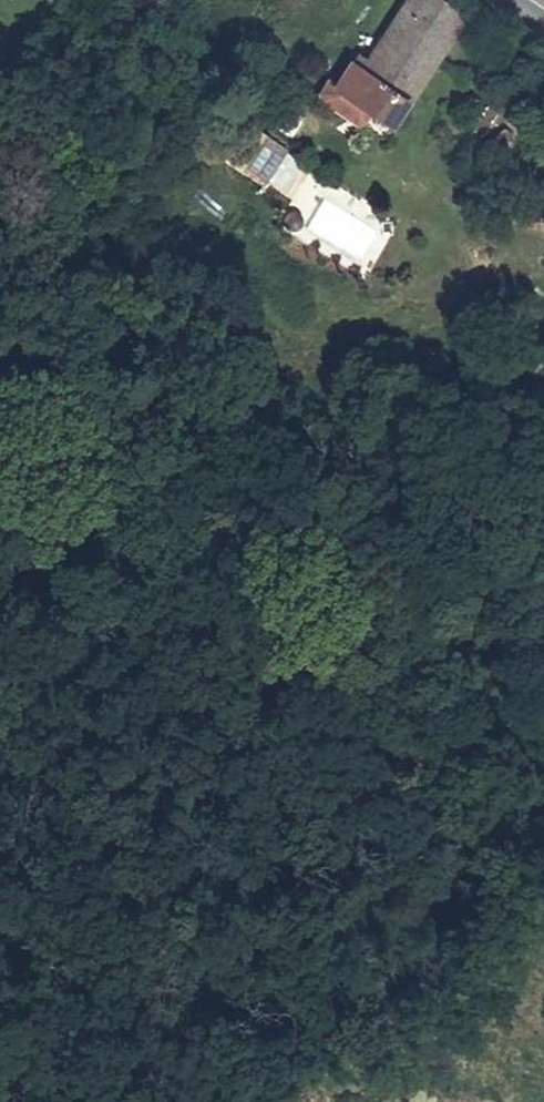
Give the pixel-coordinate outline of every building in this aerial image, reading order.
[(447,0),(407,0),(368,59),(359,53),(352,62),(350,60),(334,85),(390,122),(405,99),(407,100),(466,12),(447,0)] [(286,151),(268,138),(246,170),(264,183),(286,151)]
